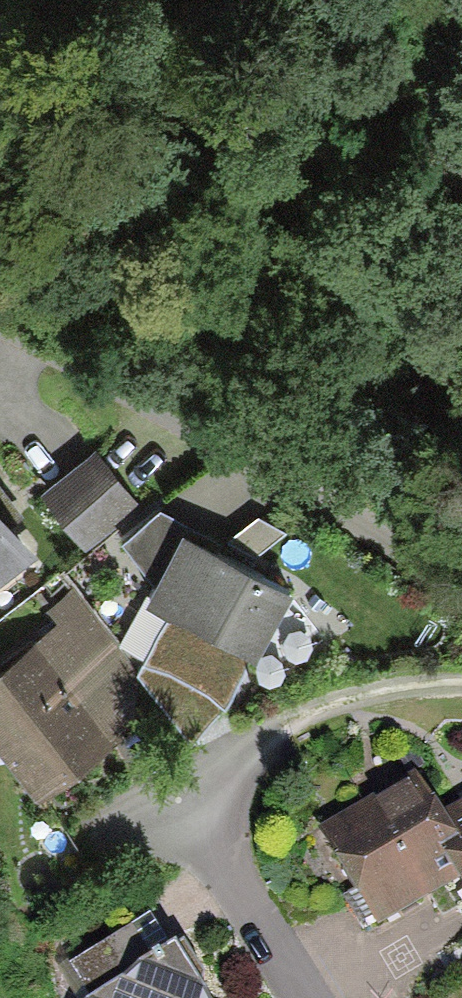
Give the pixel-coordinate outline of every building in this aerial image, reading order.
[(94,453),(37,491),(68,537),(125,499),(94,453)] [(115,532),(147,586),(250,643),(285,580),(182,523),(153,499),(115,532)] [(0,534),(0,558),(12,548),(0,534)] [(0,658),(0,771),(20,798),(145,706),(71,606),(0,658)] [(380,794),(286,857),(350,950),(443,886),(380,794)] [(418,845),(461,916),(461,818),(418,845)] [(175,943),(95,997),(207,997),(175,943)]
